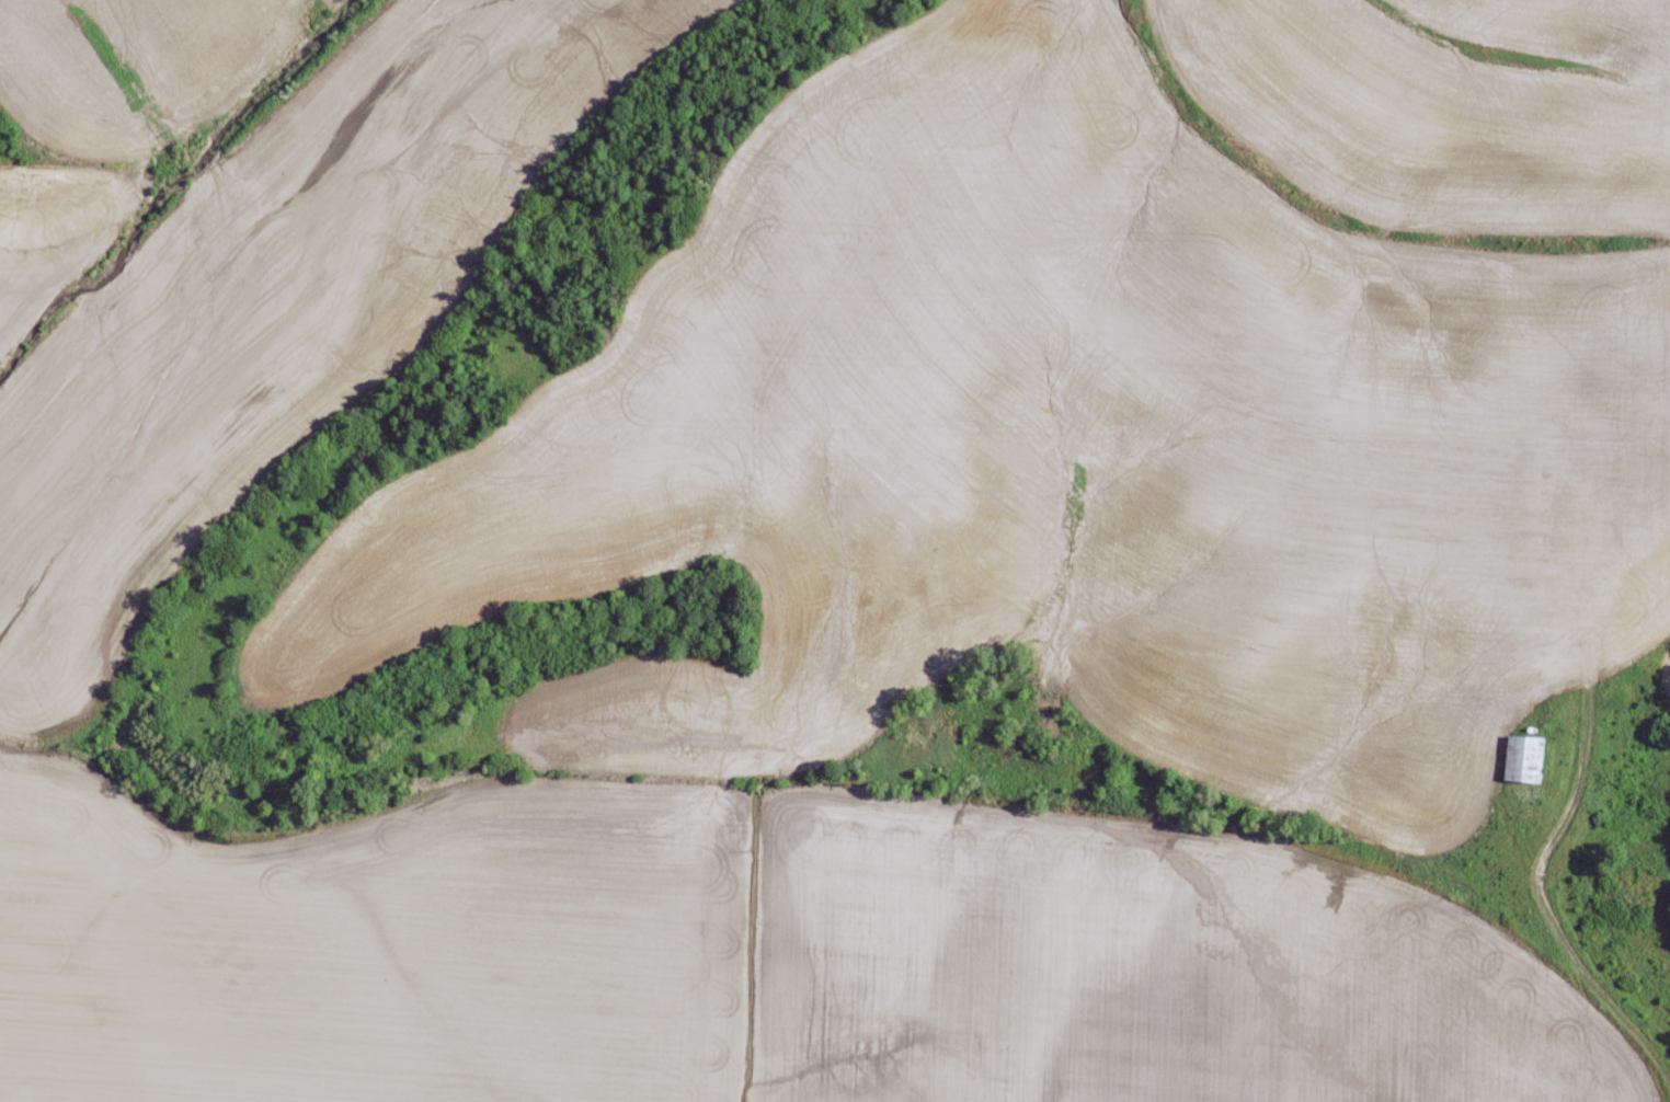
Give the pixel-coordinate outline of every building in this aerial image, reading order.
[(1511,782),(1549,783),(1551,737),(1512,736),(1511,782)]
